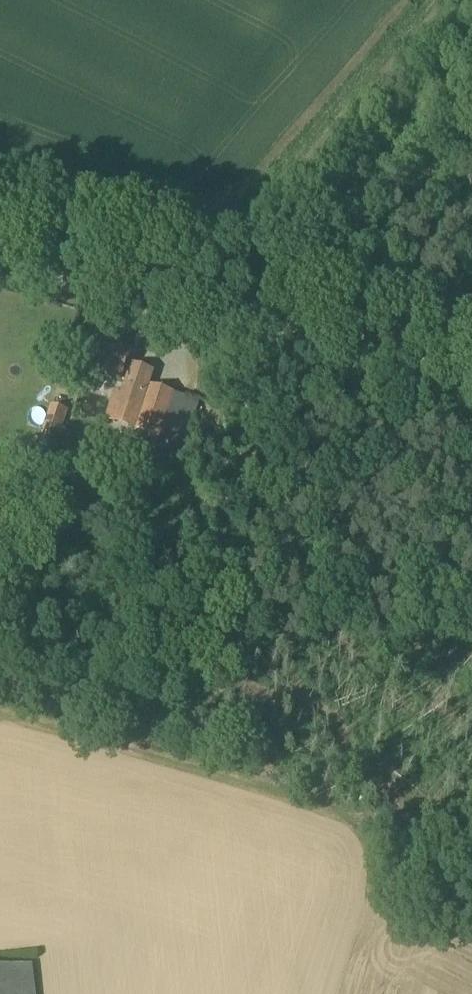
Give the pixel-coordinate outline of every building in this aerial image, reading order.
[(127,383),(123,395),(114,392),(104,420),(159,440),(175,394),(149,385),(153,373),(127,364),(131,350),(131,349),(129,348),(129,349),(96,339),(86,370),(127,383)] [(77,368),(80,360),(69,356),(66,364),(77,368)] [(49,405),(40,432),(58,438),(67,410),(49,405)] [(30,966),(0,969),(0,993),(33,993),(30,966)]
